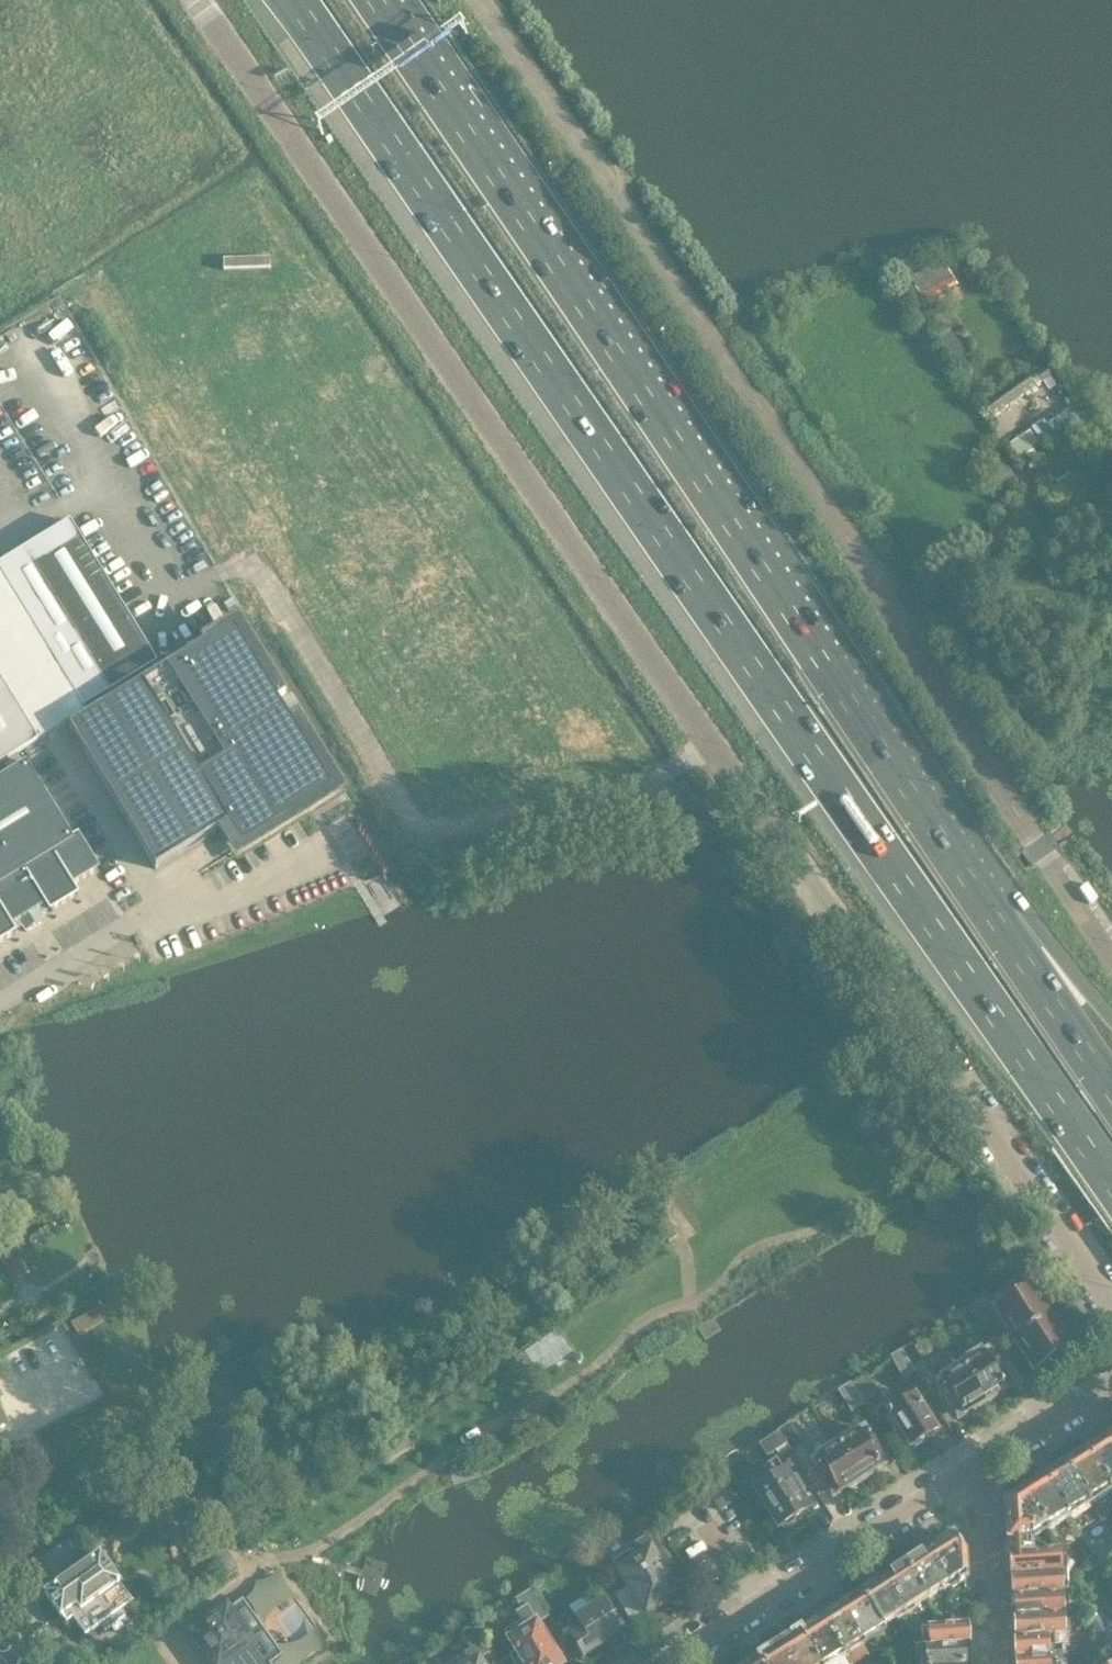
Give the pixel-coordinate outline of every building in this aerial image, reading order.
[(925,304),(967,280),(962,271),(953,277),(943,260),(920,273),(922,276),(921,276),(923,280),(914,285),(925,304)] [(968,358),(945,326),(934,334),(957,366),(968,358)] [(1046,366),(986,408),(992,417),(1025,394),(1029,400),(1039,392),(1035,387),(1043,382),(1053,396),(1062,389),(1046,366)] [(1039,440),(1081,414),(1074,403),(1052,417),(1054,420),(1034,432),(1039,440)] [(1030,431),(1007,446),(1016,459),(1025,453),(1029,459),(1041,451),(1040,451),(1043,449),(1030,431)] [(990,473),(1000,490),(1016,480),(1006,464),(990,473)] [(84,709),(157,663),(70,522),(0,565),(0,572),(84,709)] [(38,741),(86,712),(84,709),(0,572),(0,678),(38,741)] [(333,792),(232,628),(69,729),(155,870),(225,827),(239,849),(333,792)] [(38,741),(0,678),(0,764),(38,741)] [(78,837),(73,841),(26,764),(0,780),(0,944),(16,935),(14,932),(23,927),(26,933),(45,921),(41,916),(50,911),(51,913),(78,896),(72,887),(99,871),(78,837)] [(1015,1342),(1049,1320),(1022,1277),(988,1299),(1015,1342)] [(972,1308),(962,1314),(975,1333),(985,1326),(972,1308)] [(1072,1351),(1052,1319),(1052,1318),(1049,1320),(1015,1342),(1013,1343),(1033,1375),(1034,1375),(1034,1373),(1070,1350),(1071,1351),(1072,1351)] [(912,1346),(892,1358),(904,1377),(924,1365),(912,1346)] [(980,1350),(961,1362),(986,1401),(989,1402),(996,1397),(997,1394),(1005,1389),(999,1379),(1004,1376),(988,1350),(983,1354),(980,1350)] [(986,1401),(961,1362),(939,1376),(942,1380),(936,1383),(952,1409),(958,1405),(964,1415),(972,1410),(975,1410),(982,1406),(983,1403),(985,1401),(986,1401)] [(850,1385),(840,1392),(852,1411),(862,1405),(850,1385)] [(900,1432),(910,1448),(912,1447),(915,1448),(922,1443),(923,1440),(931,1435),(925,1425),(931,1422),(915,1396),(909,1400),(906,1395),(885,1409),(888,1413),(887,1414),(889,1417),(886,1418),(897,1435),(900,1432)] [(788,1426),(760,1444),(767,1456),(775,1450),(780,1457),(790,1450),(791,1451),(801,1444),(788,1426)] [(855,1428),(837,1440),(862,1480),(864,1480),(872,1475),(872,1472),(880,1467),(874,1458),(880,1454),(864,1429),(858,1432),(855,1428)] [(389,1435),(374,1444),(380,1453),(395,1444),(389,1435)] [(862,1480),(837,1440),(814,1454),(817,1458),(811,1462),(828,1487),(833,1484),(839,1493),(847,1488),(850,1489),(858,1484),(858,1481),(861,1479),(862,1480)] [(1084,1454),(1109,1492),(1111,1490),(1111,1450),(1106,1440),(1102,1440),(1096,1444),(1096,1447),(1085,1454),(1084,1454)] [(1064,1467),(1089,1505),(1109,1492),(1084,1454),(1082,1453),(1075,1457),(1075,1460),(1064,1467)] [(762,1469),(766,1475),(770,1481),(755,1490),(779,1528),(781,1526),(786,1529),(794,1524),(794,1518),(808,1510),(797,1493),(803,1489),(796,1477),(790,1481),(776,1460),(762,1469)] [(1043,1480),(1067,1518),(1089,1505),(1064,1467),(1061,1466),(1055,1470),(1054,1474),(1043,1480)] [(1033,1486),(1023,1492),(1047,1529),(1048,1531),(1067,1518),(1043,1480),(1040,1479),(1034,1483),(1033,1486)] [(157,1485),(150,1489),(149,1496),(153,1502),(160,1504),(166,1500),(167,1493),(163,1487),(157,1485)] [(1005,1504),(1007,1553),(1034,1552),(1033,1538),(1047,1529),(1023,1492),(1005,1504)] [(732,1505),(726,1496),(714,1503),(720,1512),(732,1505)] [(617,1570),(645,1615),(647,1614),(652,1614),(659,1609),(662,1604),(678,1594),(651,1550),(655,1548),(648,1536),(627,1548),(634,1559),(617,1570)] [(938,1546),(929,1551),(951,1585),(957,1581),(959,1585),(965,1581),(963,1553),(953,1536),(947,1540),(944,1539),(939,1543),(938,1546)] [(1094,1554),(1102,1568),(1111,1562),(1111,1543),(1094,1554)] [(212,1554),(227,1576),(239,1568),(224,1546),(212,1554)] [(1034,1552),(1007,1553),(1009,1574),(1063,1571),(1061,1550),(1034,1552)] [(907,1565),(928,1599),(951,1585),(929,1551),(917,1559),(914,1558),(908,1562),(907,1565)] [(121,1611),(133,1603),(100,1557),(46,1596),(61,1618),(68,1613),(86,1636),(101,1625),(105,1631),(125,1616),(121,1611)] [(893,1574),(884,1579),(906,1613),(928,1599),(907,1565),(903,1568),(900,1567),(894,1571),(893,1574)] [(572,1637),(584,1656),(619,1634),(608,1615),(621,1607),(599,1571),(587,1579),(595,1592),(569,1608),(583,1630),(572,1637)] [(1063,1571),(1009,1574),(1010,1597),(1064,1594),(1063,1571)] [(863,1593),(861,1594),(882,1628),(906,1613),(884,1579),(873,1587),(869,1586),(864,1590),(863,1593)] [(537,1625),(549,1617),(532,1590),(516,1600),(522,1610),(516,1613),(522,1623),(505,1633),(517,1652),(510,1657),(514,1663),(561,1663),(537,1625)] [(849,1602),(841,1607),(863,1642),(883,1630),(882,1628),(861,1594),(858,1596),(855,1595),(850,1599),(849,1602)] [(1064,1594),(1010,1597),(1011,1617),(1066,1614),(1064,1594)] [(229,1607),(226,1602),(191,1628),(195,1633),(190,1636),(211,1663),(270,1663),(284,1653),(242,1597),(229,1607)] [(841,1607),(821,1620),(842,1655),(863,1642),(841,1607)] [(953,1622),(968,1621),(967,1611),(951,1612),(953,1622)] [(1066,1614),(1011,1617),(1012,1638),(1060,1635),(1067,1635),(1066,1614)] [(969,1645),(968,1625),(968,1624),(941,1625),(935,1615),(924,1622),(927,1626),(926,1626),(927,1628),(922,1628),(923,1648),(969,1645)] [(800,1633),(819,1663),(828,1663),(842,1655),(821,1620),(817,1622),(814,1621),(809,1625),(809,1628),(800,1633)] [(475,1657),(487,1649),(473,1627),(461,1635),(470,1650),(457,1658),(461,1663),(480,1663),(475,1657)] [(779,1646),(791,1663),(819,1663),(800,1633),(779,1646)] [(1100,1636),(1108,1649),(1111,1647),(1111,1642),(1106,1633),(1100,1636)] [(1060,1635),(1012,1638),(1013,1658),(1068,1655),(1067,1647),(1061,1647),(1060,1635)] [(923,1648),(915,1648),(915,1657),(920,1656),(920,1663),(970,1663),(969,1645),(923,1648)] [(759,1659),(762,1663),(791,1663),(779,1646),(759,1659)] [(1108,1649),(1100,1654),(1103,1659),(1095,1663),(1111,1663),(1111,1657),(1108,1649)] [(1062,1663),(1068,1663),(1068,1655),(1013,1658),(1014,1663),(1062,1663)]
